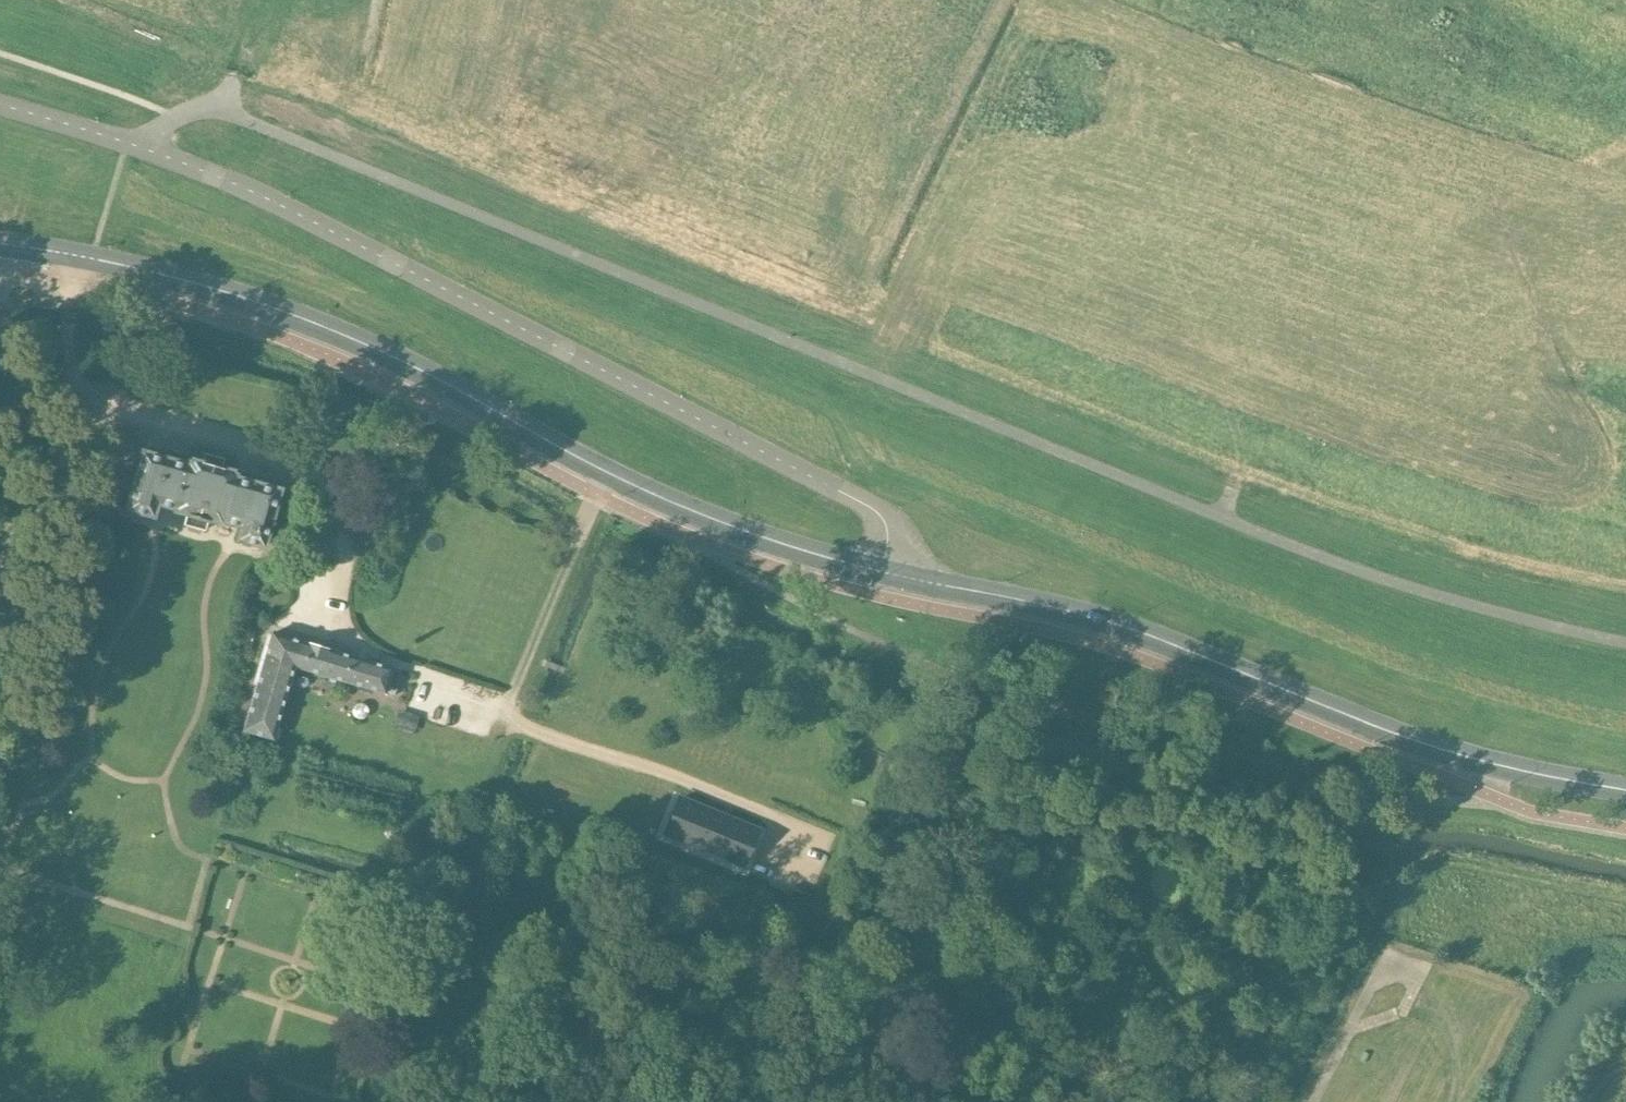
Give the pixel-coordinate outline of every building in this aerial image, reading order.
[(274,509),(279,489),(235,476),(235,474),(234,474),(234,473),(233,472),(232,470),(231,470),(231,469),(211,464),(192,458),(191,460),(190,460),(189,461),(188,461),(187,461),(186,463),(141,450),(125,508),(153,516),(158,501),(172,505),(170,512),(185,516),(183,524),(192,527),(205,530),(207,523),(219,526),(221,519),(239,524),(235,539),(263,546),(271,516),(277,518),(279,510),(274,509)] [(387,686),(393,668),(272,633),(245,730),(274,738),(288,688),(294,667),(394,695),(395,693),(394,693),(396,688),(387,686)] [(758,833),(676,799),(664,830),(683,838),(681,841),(725,859),(726,855),(745,863),(758,833)]
